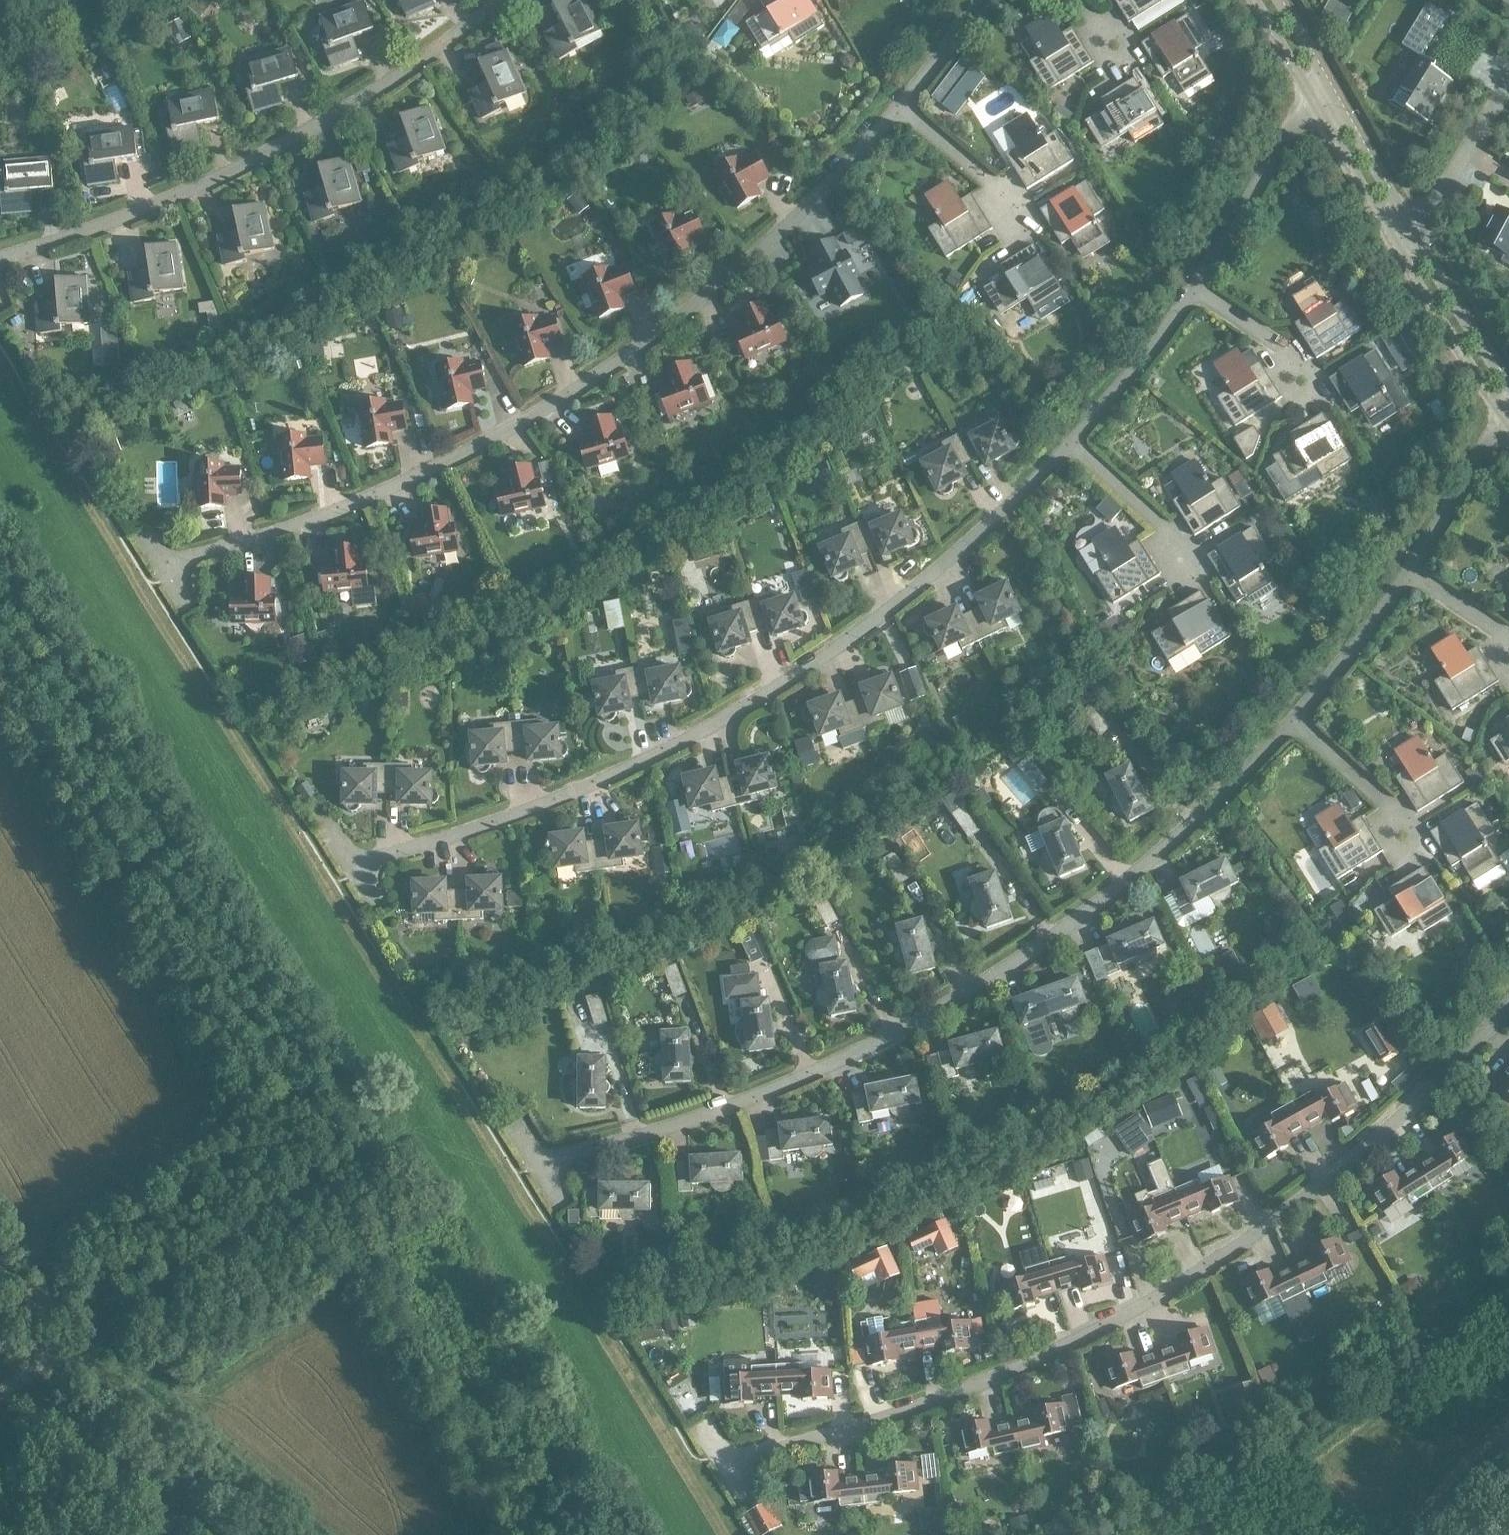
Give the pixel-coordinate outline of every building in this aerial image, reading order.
[(400,1),(407,18),(435,6),(433,0),(403,0),(400,1)] [(553,4),(560,17),(563,15),(567,22),(546,33),(560,60),(576,52),(573,46),(601,32),(590,10),(587,12),(583,5),(587,3),(585,0),(560,0),(553,4)] [(761,1),(768,12),(749,24),(763,47),(781,37),(784,35),(788,32),(796,44),(825,26),(817,14),(809,0),(763,0),(761,1)] [(1115,1),(1129,24),(1167,0),(1114,0),(1115,1)] [(1188,2),(1193,10),(1204,3),(1202,0),(1191,0),(1188,2)] [(344,10),(321,18),(332,48),(326,51),(332,68),(361,57),(353,35),(360,32),(361,36),(375,31),(365,2),(351,8),(352,11),(345,13),(344,10)] [(1210,6),(1199,13),(1204,21),(1215,14),(1210,6)] [(1398,87),(1389,102),(1405,112),(1406,110),(1428,123),(1428,122),(1427,121),(1452,82),(1453,82),(1453,81),(1433,69),(1436,65),(1428,60),(1431,56),(1432,56),(1453,24),(1426,7),(1402,45),(1421,56),(1401,88),(1400,87),(1399,88),(1398,87)] [(1048,92),(1094,63),(1073,28),(1062,34),(1050,15),(1026,30),(1041,55),(1030,63),(1048,92)] [(1188,15),(1142,44),(1163,79),(1174,72),(1185,91),(1209,76),(1194,51),(1206,44),(1188,15)] [(182,17),(168,24),(178,44),(193,37),(182,17)] [(726,19),(712,39),(723,47),(727,46),(738,31),(737,27),(726,19)] [(500,43),(485,49),(489,58),(503,52),(500,43)] [(269,56),(246,62),(255,93),(248,95),(253,112),(283,104),(277,81),(284,79),(285,82),(299,78),(291,49),(277,53),(278,57),(270,59),(269,56)] [(489,58),(480,62),(485,76),(489,75),(492,82),(470,91),(482,119),(499,112),(496,106),(526,93),(516,71),(513,72),(510,65),(513,64),(507,50),(503,52),(489,58)] [(843,60),(844,64),(846,67),(850,70),(855,69),(857,65),(856,60),(854,57),(850,55),(846,56),(843,60)] [(963,61),(939,93),(948,101),(943,107),(956,117),(984,79),(973,71),(974,70),(963,61)] [(112,62),(101,66),(107,79),(117,74),(112,62)] [(1127,131),(1135,143),(1164,125),(1135,79),(1100,100),(1107,111),(1088,122),(1103,146),(1127,131)] [(116,120),(130,114),(118,90),(105,96),(116,120)] [(700,90),(687,97),(692,106),(705,100),(700,90)] [(192,96),(168,101),(175,132),(168,134),(172,151),(202,145),(197,122),(205,120),(206,124),(220,121),(214,91),(199,94),(200,98),(193,100),(192,96)] [(1059,104),(1054,112),(1064,119),(1069,111),(1059,104)] [(429,107),(401,117),(406,131),(410,130),(412,137),(390,145),(400,174),(417,168),(415,162),(445,151),(437,128),(434,129),(431,122),(435,121),(429,107)] [(1006,155),(1013,167),(1027,190),(1074,161),(1056,132),(1044,139),(1029,115),(1005,130),(1016,149),(1006,155)] [(92,167),(86,168),(89,185),(119,181),(116,158),(123,156),(124,160),(138,158),(134,128),(119,130),(120,134),(112,135),(112,131),(110,132),(109,124),(88,127),(89,135),(88,135),(92,167)] [(645,147),(626,161),(632,168),(651,154),(645,147)] [(742,163),(739,158),(716,170),(738,209),(760,196),(754,185),(769,177),(757,155),(742,163)] [(369,157),(356,160),(359,171),(363,173),(373,170),(369,157)] [(348,158),(319,166),(323,180),(327,179),(329,186),(306,193),(315,223),(332,218),(330,212),(361,203),(354,179),(351,180),(349,173),(352,172),(348,158)] [(5,163),(6,173),(0,173),(0,193),(1,193),(3,214),(33,211),(32,188),(39,187),(39,191),(54,189),(52,159),(37,161),(37,164),(30,165),(29,161),(5,163)] [(1087,181),(1040,210),(1062,245),(1072,238),(1084,257),(1108,242),(1093,218),(1105,211),(1087,181)] [(946,258),(993,229),(972,194),(961,201),(949,182),(925,196),(940,221),(929,229),(946,258)] [(574,195),(568,200),(579,213),(585,208),(574,195)] [(264,203),(234,209),(238,224),(241,223),(243,231),(220,236),(226,266),(244,262),(242,256),(274,249),(269,225),(265,226),(263,218),(267,218),(264,203)] [(1499,208),(1481,241),(1508,256),(1508,214),(1499,208)] [(1317,209),(1307,215),(1317,231),(1327,225),(1317,209)] [(679,220),(676,214),(653,225),(671,265),(695,254),(689,243),(705,235),(695,212),(679,220)] [(843,234),(848,244),(860,237),(855,227),(843,234)] [(808,273),(820,295),(831,289),(841,307),(863,295),(854,277),(859,275),(847,252),(842,255),(833,239),(811,251),(819,267),(808,273)] [(177,243),(147,247),(149,262),(153,262),(154,269),(130,272),(135,303),(153,300),(152,294),(183,289),(180,265),(176,266),(175,258),(179,258),(177,243)] [(1063,292),(1034,245),(999,267),(1006,277),(987,289),(1002,313),(1026,298),(1034,310),(1063,292)] [(312,264),(300,270),(305,282),(318,276),(312,264)] [(610,273),(608,268),(584,277),(600,318),(624,309),(619,297),(636,291),(627,267),(610,273)] [(469,269),(461,281),(472,288),(477,281),(474,278),(476,274),(469,269)] [(955,272),(947,282),(955,288),(962,277),(955,272)] [(87,277),(57,279),(58,294),(61,294),(62,301),(39,303),(41,334),(59,333),(58,326),(90,324),(88,299),(85,300),(84,292),(88,292),(87,277)] [(1295,324),(1303,336),(1317,359),(1363,330),(1345,301),(1333,308),(1318,283),(1293,299),(1305,318),(1295,324)] [(912,285),(907,287),(905,296),(909,302),(919,296),(912,285)] [(217,302),(200,304),(201,314),(218,312),(217,302)] [(740,314),(748,329),(736,335),(746,358),(787,340),(776,317),(770,319),(763,303),(740,314)] [(401,309),(385,312),(389,331),(405,328),(401,309)] [(19,317),(11,322),(14,328),(22,323),(19,317)] [(539,322),(537,317),(512,324),(525,366),(550,359),(546,347),(563,341),(555,317),(539,322)] [(118,328),(102,329),(103,345),(119,344),(118,328)] [(1401,338),(1387,347),(1397,363),(1411,354),(1401,338)] [(324,346),(311,348),(313,360),(326,358),(324,346)] [(1252,350),(1241,356),(1238,351),(1214,366),(1229,390),(1217,398),(1235,427),(1282,398),(1252,350)] [(1375,350),(1329,379),(1351,414),(1362,407),(1373,426),(1409,403),(1375,350)] [(464,367),(462,361),(437,367),(448,410),(472,404),(470,391),(487,387),(481,363),(464,367)] [(302,362),(296,364),(299,371),(305,369),(302,362)] [(666,371),(672,387),(660,392),(669,416),(710,400),(701,376),(695,379),(689,362),(666,371)] [(386,406),(385,400),(360,404),(367,448),(392,444),(390,431),(408,428),(403,403),(386,406)] [(184,404),(169,411),(174,422),(189,415),(184,404)] [(1278,462),(1266,469),(1286,501),(1352,460),(1323,413),(1288,435),(1295,446),(1276,458),(1278,462)] [(424,416),(417,417),(419,428),(426,427),(424,416)] [(587,423),(592,440),(580,444),(588,469),(630,456),(622,431),(617,433),(611,416),(587,423)] [(978,424),(957,436),(972,462),(982,456),(987,465),(1014,450),(1016,449),(1017,447),(1018,445),(1019,444),(1019,442),(1018,440),(1017,438),(1016,437),(1015,436),(1013,435),(1011,435),(1008,435),(1007,436),(999,422),(983,431),(978,424)] [(1260,435),(1253,425),(1233,437),(1246,458),(1253,454),(1260,435)] [(112,433),(103,437),(111,456),(120,452),(112,433)] [(306,440),(305,434),(280,437),(284,481),(310,478),(309,465),(326,463),(323,438),(306,440)] [(972,462),(957,436),(936,447),(940,455),(923,464),(938,491),(939,492),(940,494),(941,494),(943,495),(945,496),(947,496),(949,495),(951,494),(952,492),(953,490),(954,488),(953,486),(953,484),(966,476),(961,468),(972,462)] [(914,453),(902,459),(907,468),(919,462),(914,453)] [(825,461),(803,470),(810,487),(832,478),(825,461)] [(1173,501),(1181,514),(1195,536),(1241,507),(1223,478),(1211,485),(1196,461),(1172,476),(1184,495),(1173,501)] [(549,462),(539,464),(542,479),(552,477),(549,462)] [(224,469),(223,463),(198,464),(199,508),(225,507),(225,494),(242,494),(241,468),(224,469)] [(506,471),(510,488),(497,491),(503,516),(546,506),(540,481),(534,482),(530,465),(506,471)] [(1239,473),(1228,479),(1242,501),(1252,495),(1239,473)] [(670,475),(659,482),(665,491),(676,483),(670,475)] [(505,526),(551,515),(549,505),(503,516),(505,526)] [(421,513),(424,530),(411,532),(416,557),(459,550),(455,525),(449,526),(446,509),(421,513)] [(880,515),(858,524),(870,551),(880,547),(884,556),(913,544),(915,543),(917,541),(918,539),(918,537),(918,535),(918,533),(916,531),(915,530),(914,529),(911,528),(909,528),(907,529),(901,515),(883,522),(880,515)] [(1280,522),(1267,530),(1279,548),(1291,540),(1280,522)] [(870,551),(858,524),(836,533),(839,541),(821,548),(833,578),(834,579),(836,581),(837,582),(839,582),(841,582),(844,582),(846,581),(848,579),(849,576),(849,574),(849,573),(848,571),(862,565),(859,556),(870,551)] [(1254,527),(1208,556),(1236,602),(1247,596),(1251,603),(1276,588),(1260,564),(1272,557),(1254,527)] [(1114,604),(1161,575),(1139,540),(1128,547),(1116,528),(1092,543),(1098,552),(1084,561),(1094,576),(1096,575),(1114,604)] [(334,549),(335,566),(323,568),(325,593),(369,589),(367,563),(361,564),(359,546),(334,549)] [(697,554),(700,570),(721,565),(718,550),(697,554)] [(808,572),(794,576),(800,593),(813,589),(808,572)] [(244,579),(245,597),(232,597),(233,623),(277,621),(276,596),(270,596),(270,579),(244,579)] [(982,607),(972,612),(985,639),(1006,629),(1003,621),(1020,613),(1007,584),(1005,582),(1004,581),(1002,580),(1000,580),(998,580),(996,580),(994,582),(992,583),(991,585),(991,587),(991,589),(992,591),(978,598),(982,607)] [(1230,637),(1201,591),(1166,613),(1173,623),(1154,635),(1169,659),(1176,654),(1186,669),(1203,658),(1201,655),(1230,637)] [(773,594),(750,602),(759,630),(770,627),(773,636),(803,627),(805,626),(807,625),(808,623),(809,621),(809,619),(809,617),(808,615),(807,614),(806,612),(804,611),(801,611),(800,611),(799,611),(794,597),(776,602),(773,594)] [(417,598),(410,601),(419,624),(434,618),(429,607),(422,610),(417,598)] [(750,602),(709,614),(721,652),(721,653),(722,655),(723,656),(724,657),(726,658),(728,658),(729,658),(731,658),(733,657),(734,656),(736,654),(736,652),(737,650),(736,648),(751,643),(748,634),(759,630),(750,602)] [(1048,603),(1036,608),(1041,620),(1054,614),(1048,603)] [(963,650),(985,639),(972,612),(961,617),(957,608),(928,622),(927,623),(925,624),(925,625),(924,627),(924,628),(924,630),(925,633),(925,634),(927,636),(928,637),(930,637),(932,637),(934,637),(935,637),(942,650),(959,642),(963,650)] [(689,618),(672,622),(675,638),(693,634),(689,618)] [(1116,618),(1105,625),(1112,635),(1122,628),(1116,618)] [(331,631),(316,636),(321,655),(337,650),(331,631)] [(308,635),(290,642),(299,666),(316,660),(308,635)] [(1469,701),(1499,682),(1499,681),(1497,682),(1483,661),(1485,660),(1478,647),(1467,654),(1455,635),(1432,650),(1442,667),(1444,671),(1444,670),(1447,675),(1435,682),(1453,711),(1462,705),(1465,710),(1472,705),(1469,701)] [(659,663),(635,668),(641,697),(653,695),(655,705),(686,699),(688,698),(689,697),(690,696),(691,694),(692,693),(692,691),(692,689),(692,688),(691,686),(690,685),(688,684),(687,683),(686,683),(684,683),(683,683),(680,668),(661,672),(659,663)] [(641,697),(635,668),(612,673),(613,681),(594,685),(601,716),(601,717),(602,718),(602,719),(603,720),(605,721),(607,722),(609,722),(612,722),(614,721),(615,719),(616,718),(617,716),(617,712),(632,709),(630,700),(641,697)] [(866,697),(855,701),(865,729),(888,721),(890,728),(908,722),(892,677),(891,675),(890,674),(889,672),(887,672),(885,671),(883,672),(881,672),(880,673),(878,675),(877,676),(876,679),(876,680),(877,682),(862,687),(866,697)] [(924,681),(908,687),(913,700),(929,694),(924,681)] [(1086,687),(1080,694),(1088,702),(1095,695),(1086,687)] [(805,712),(805,715),(806,717),(807,719),(808,720),(809,721),(811,722),(812,722),(814,722),(816,722),(821,736),(839,729),(842,737),(840,738),(844,749),(869,740),(865,729),(855,701),(844,705),(840,695),(810,706),(809,707),(808,708),(807,709),(806,711),(805,712)] [(395,696),(395,708),(401,708),(407,702),(407,696),(395,696)] [(1091,706),(1081,716),(1099,734),(1109,725),(1091,706)] [(539,720),(514,723),(517,752),(529,751),(530,761),(561,758),(563,758),(565,757),(567,755),(568,754),(569,752),(569,750),(568,747),(567,745),(565,744),(564,743),(562,742),(560,742),(558,727),(539,729),(539,720)] [(517,752),(514,723),(490,725),(491,733),(472,735),(475,766),(475,768),(476,769),(477,770),(478,772),(479,772),(480,773),(482,774),(484,774),(486,773),(488,772),(490,770),(491,769),(491,767),(491,765),(506,763),(505,753),(517,752)] [(1466,726),(1462,737),(1472,741),(1477,730),(1466,726)] [(1493,742),(1508,766),(1508,765),(1508,732),(1493,742)] [(812,734),(796,739),(803,765),(822,760),(819,749),(817,749),(812,734)] [(1396,778),(1404,790),(1406,789),(1419,810),(1417,811),(1418,812),(1464,783),(1446,754),(1434,762),(1432,758),(1430,754),(1430,755),(1419,737),(1395,752),(1407,771),(1396,778)] [(1009,754),(1017,765),(1028,756),(1019,746),(1009,754)] [(741,775),(729,778),(736,807),(760,801),(758,793),(776,788),(768,756),(768,755),(766,753),(765,752),(762,751),(760,751),(759,751),(758,752),(756,753),(755,754),(753,756),(753,757),(753,759),(753,761),(738,765),(741,775)] [(1019,767),(1036,787),(1046,778),(1030,758),(1019,767)] [(1475,763),(1465,769),(1471,780),(1482,773),(1475,763)] [(1142,788),(1141,785),(1130,764),(1107,776),(1116,794),(1115,795),(1113,796),(1112,798),(1111,800),(1111,801),(1111,803),(1111,806),(1112,807),(1113,809),(1114,811),(1116,811),(1118,813),(1120,813),(1121,813),(1123,813),(1126,813),(1130,822),(1153,810),(1145,794),(1143,796),(1140,790),(1142,788)] [(376,795),(388,795),(389,765),(364,765),(364,773),(345,773),(345,804),(345,806),(346,808),(347,810),(348,811),(350,812),(353,813),(355,812),(356,812),(358,811),(360,809),(360,807),(361,804),(376,805),(376,795)] [(413,765),(389,765),(388,795),(400,795),(400,805),(431,805),(433,805),(435,804),(436,804),(437,803),(438,801),(439,800),(440,798),(440,795),(439,793),(438,792),(436,790),(435,789),(433,789),(432,789),(432,773),(413,773),(413,765)] [(800,768),(791,770),(795,782),(803,779),(800,768)] [(713,812),(736,807),(729,778),(718,780),(715,771),(685,778),(683,779),(682,780),(680,781),(679,783),(679,785),(678,787),(679,788),(679,790),(680,792),(681,793),(683,794),(685,794),(687,794),(689,794),(692,809),(711,804),(713,812)] [(318,796),(309,781),(298,787),(308,802),(318,796)] [(983,806),(991,801),(982,787),(974,792),(983,806)] [(1352,788),(1344,793),(1353,808),(1361,803),(1352,788)] [(682,800),(664,805),(672,835),(690,830),(682,800)] [(1337,880),(1383,851),(1383,850),(1381,851),(1368,830),(1369,829),(1362,817),(1351,823),(1339,804),(1316,819),(1326,836),(1326,837),(1328,840),(1329,840),(1331,844),(1319,852),(1337,880)] [(1441,826),(1431,833),(1431,834),(1433,833),(1447,854),(1445,855),(1452,867),(1463,861),(1475,880),(1498,865),(1488,848),(1488,847),(1486,844),(1485,844),(1483,840),(1495,832),(1477,804),(1465,811),(1441,826)] [(1491,806),(1482,811),(1490,823),(1498,818),(1491,806)] [(979,828),(964,808),(953,816),(968,836),(979,828)] [(1039,826),(1041,830),(1026,836),(1032,850),(1047,844),(1048,848),(1046,850),(1045,851),(1044,853),(1044,854),(1043,856),(1043,857),(1043,858),(1043,859),(1043,860),(1043,861),(1044,862),(1044,863),(1045,864),(1047,866),(1049,867),(1051,868),(1054,869),(1055,868),(1057,868),(1061,878),(1085,868),(1078,851),(1075,852),(1073,846),(1075,845),(1064,817),(1063,816),(1062,814),(1060,812),(1058,811),(1055,810),(1053,809),(1051,809),(1049,809),(1047,810),(1045,811),(1043,813),(1041,814),(1041,815),(1040,816),(1039,819),(1039,820),(1039,822),(1039,825),(1039,826)] [(608,839),(597,841),(601,871),(625,867),(624,859),(643,856),(638,825),(637,823),(637,821),(635,820),(634,819),(633,818),(631,818),(629,818),(626,819),(625,820),(623,822),(622,823),(622,825),(622,827),(607,829),(608,839)] [(663,822),(649,824),(652,843),(666,841),(663,822)] [(915,829),(902,838),(919,863),(932,854),(915,829)] [(577,874),(601,871),(597,841),(585,843),(583,833),(552,837),(551,838),(549,839),(548,840),(546,842),(545,844),(545,846),(546,848),(547,850),(548,851),(549,852),(551,853),(553,853),(555,853),(557,868),(576,866),(577,874)] [(892,841),(878,850),(884,859),(895,852),(898,850),(892,841)] [(668,844),(654,846),(658,872),(671,871),(668,844)] [(885,861),(898,882),(910,875),(896,853),(885,861)] [(1497,861),(1508,882),(1508,854),(1497,861)] [(1227,859),(1215,865),(1212,867),(1213,869),(1207,872),(1205,870),(1181,882),(1183,887),(1171,892),(1183,916),(1195,909),(1193,905),(1210,896),(1211,897),(1213,899),(1215,900),(1217,901),(1219,901),(1221,901),(1223,901),(1225,900),(1227,898),(1228,897),(1229,896),(1230,894),(1230,893),(1230,891),(1230,889),(1230,888),(1230,887),(1239,882),(1227,859)] [(1431,878),(1424,867),(1423,868),(1424,870),(1403,883),(1402,881),(1389,889),(1396,900),(1377,911),(1392,935),(1409,924),(1409,925),(1413,923),(1413,922),(1417,920),(1424,932),(1453,914),(1445,902),(1446,901),(1431,878)] [(1304,875),(1320,900),(1332,893),(1316,868),(1304,875)] [(470,890),(458,891),(460,921),(484,920),(483,911),(503,910),(501,879),(501,877),(500,875),(499,873),(497,872),(495,871),(493,871),(491,871),(490,872),(488,872),(487,874),(486,875),(485,876),(485,878),(485,880),(470,880),(470,890)] [(1012,921),(1008,907),(1006,904),(1004,905),(1002,898),(1004,898),(995,871),(971,880),(977,899),(976,900),(974,901),(973,903),(972,905),(971,906),(971,908),(971,909),(971,911),(972,913),(973,915),(974,916),(976,917),(977,918),(978,919),(980,919),(983,919),(984,919),(987,929),(1012,921)] [(407,888),(407,890),(407,892),(407,894),(408,896),(410,897),(411,898),(413,899),(415,899),(416,914),(417,924),(435,923),(435,922),(460,921),(458,891),(446,891),(446,881),(415,882),(413,883),(412,883),(410,884),(408,886),(407,888)] [(520,891),(506,892),(506,908),(520,907),(520,891)] [(825,895),(814,901),(826,924),(838,917),(825,895)] [(1341,899),(1330,905),(1336,916),(1347,909),(1341,899)] [(614,904),(610,915),(621,919),(625,908),(614,904)] [(936,969),(933,955),(932,952),(929,952),(927,946),(930,945),(923,919),(898,925),(903,945),(901,946),(900,947),(899,948),(897,950),(897,952),(896,954),(896,955),(896,956),(897,958),(897,960),(898,961),(899,963),(900,963),(902,964),(904,965),(907,966),(908,965),(911,975),(936,969)] [(1110,946),(1086,955),(1096,979),(1121,969),(1119,964),(1136,957),(1137,957),(1137,958),(1138,959),(1139,960),(1140,961),(1141,961),(1142,962),(1143,962),(1144,962),(1145,962),(1146,962),(1147,962),(1148,962),(1149,962),(1150,962),(1151,961),(1152,961),(1152,960),(1153,960),(1154,959),(1154,958),(1155,958),(1155,957),(1155,956),(1156,956),(1156,955),(1156,954),(1156,953),(1157,953),(1157,952),(1157,951),(1156,950),(1156,949),(1166,945),(1156,921),(1139,928),(1141,930),(1134,933),(1133,930),(1108,941),(1110,946)] [(763,956),(752,932),(740,938),(751,961),(763,956)] [(821,962),(822,966),(826,986),(823,987),(822,988),(821,988),(820,990),(820,991),(819,992),(818,994),(818,995),(818,996),(818,997),(819,999),(819,1000),(820,1001),(820,1002),(821,1003),(822,1004),(824,1005),(825,1006),(828,1007),(830,1007),(832,1017),(857,1012),(854,994),(851,995),(850,988),(853,988),(847,961),(841,962),(836,937),(817,941),(815,942),(813,943),(812,945),(811,946),(810,948),(809,949),(809,951),(809,952),(810,954),(810,955),(810,956),(811,957),(812,958),(814,960),(815,961),(817,962),(819,962),(821,962)] [(1234,948),(1209,961),(1218,979),(1243,966),(1234,948)] [(447,954),(444,957),(444,968),(458,967),(457,954),(447,954)] [(677,966),(665,971),(674,995),(686,990),(677,966)] [(743,997),(743,1001),(746,1021),(743,1022),(741,1024),(740,1026),(739,1027),(738,1028),(738,1029),(738,1031),(738,1032),(738,1033),(738,1035),(738,1036),(740,1038),(741,1039),(742,1040),(744,1041),(745,1042),(747,1042),(749,1043),(750,1053),(776,1049),(773,1032),(771,1032),(770,1026),(773,1025),(769,998),(760,999),(760,995),(762,995),(759,975),(727,979),(729,999),(743,997)] [(1015,1005),(1004,1009),(1013,1024),(1020,1021),(1030,1049),(1031,1049),(1032,1050),(1033,1051),(1034,1053),(1035,1053),(1037,1054),(1038,1055),(1040,1055),(1041,1055),(1043,1055),(1045,1054),(1046,1054),(1047,1053),(1049,1052),(1050,1051),(1051,1050),(1051,1048),(1052,1047),(1052,1045),(1052,1043),(1052,1042),(1053,1041),(1045,1018),(1058,1013),(1058,1014),(1059,1014),(1059,1015),(1059,1016),(1060,1016),(1061,1017),(1062,1017),(1062,1018),(1063,1018),(1064,1018),(1064,1019),(1065,1019),(1066,1019),(1067,1019),(1068,1019),(1069,1019),(1070,1019),(1071,1019),(1072,1018),(1073,1018),(1074,1017),(1075,1016),(1076,1016),(1076,1015),(1077,1014),(1077,1013),(1078,1012),(1078,1011),(1078,1010),(1078,1009),(1078,1008),(1078,1007),(1078,1006),(1088,1003),(1080,978),(1063,984),(1064,987),(1057,989),(1056,986),(1013,1001),(1015,1005)] [(587,999),(595,1023),(607,1019),(600,995),(587,999)] [(1273,1011),(1249,1026),(1264,1051),(1289,1036),(1273,1011)] [(1383,1025),(1364,1035),(1379,1063),(1399,1053),(1383,1025)] [(692,1082),(691,1068),(691,1064),(688,1064),(688,1058),(690,1057),(689,1030),(663,1032),(664,1052),(663,1052),(661,1053),(660,1053),(659,1054),(658,1056),(656,1057),(656,1059),(655,1061),(655,1063),(655,1064),(656,1065),(656,1067),(658,1069),(658,1070),(660,1071),(662,1072),(664,1073),(665,1073),(666,1083),(692,1082)] [(1000,1031),(986,1034),(983,1035),(983,1038),(977,1040),(976,1037),(950,1044),(951,1049),(938,1053),(945,1077),(959,1074),(957,1069),(976,1064),(977,1066),(978,1067),(980,1069),(981,1070),(982,1070),(985,1071),(987,1071),(989,1070),(991,1069),(993,1068),(994,1067),(995,1065),(996,1064),(996,1062),(997,1060),(997,1059),(996,1058),(1006,1056),(1000,1031)] [(606,1108),(606,1094),(606,1091),(603,1091),(603,1084),(606,1084),(606,1056),(580,1056),(580,1077),(578,1077),(577,1078),(575,1079),(574,1080),(573,1081),(572,1083),(571,1085),(571,1087),(571,1089),(571,1090),(571,1091),(572,1093),(573,1094),(575,1096),(576,1097),(578,1098),(580,1098),(580,1108),(606,1108)] [(1218,1066),(1206,1073),(1212,1084),(1224,1077),(1218,1066)] [(1497,1082),(1508,1093),(1508,1068),(1497,1082)] [(1199,1075),(1187,1080),(1194,1093),(1205,1087),(1199,1075)] [(917,1078),(903,1080),(899,1081),(900,1084),(893,1085),(893,1082),(866,1088),(867,1093),(854,1096),(859,1121),(873,1118),(872,1113),(891,1109),(891,1111),(892,1112),(893,1113),(894,1114),(896,1116),(898,1116),(899,1117),(902,1117),(904,1116),(906,1116),(907,1115),(909,1113),(910,1112),(911,1111),(911,1109),(912,1107),(912,1105),(922,1103),(917,1078)] [(1315,1089),(1293,1102),(1308,1128),(1329,1116),(1332,1122),(1357,1108),(1344,1084),(1320,1098),(1315,1089)] [(1175,1092),(1143,1105),(1153,1128),(1179,1117),(1176,1112),(1182,1109),(1175,1092)] [(1308,1128),(1293,1102),(1270,1114),(1274,1123),(1250,1136),(1263,1159),(1288,1146),(1285,1140),(1308,1128)] [(1143,1113),(1115,1133),(1132,1158),(1155,1142),(1143,1113)] [(831,1119),(817,1121),(813,1121),(813,1124),(807,1125),(806,1122),(779,1126),(780,1131),(767,1133),(767,1134),(770,1158),(784,1156),(784,1152),(803,1149),(803,1150),(804,1152),(805,1154),(806,1154),(807,1156),(809,1157),(811,1157),(813,1157),(816,1157),(817,1156),(819,1156),(820,1154),(821,1153),(822,1152),(823,1150),(824,1148),(824,1147),(824,1146),(834,1145),(831,1119)] [(1349,1125),(1342,1129),(1347,1139),(1355,1132),(1349,1125)] [(1103,1127),(1098,1130),(1103,1139),(1108,1136),(1103,1127)] [(1439,1153),(1418,1166),(1434,1192),(1456,1178),(1451,1170),(1474,1155),(1460,1132),(1436,1148),(1439,1153)] [(767,1134),(756,1135),(762,1159),(770,1158),(767,1134)] [(1178,1152),(1163,1158),(1187,1216),(1209,1207),(1212,1213),(1239,1202),(1228,1177),(1203,1187),(1199,1179),(1190,1182),(1178,1152)] [(742,1155),(728,1156),(724,1156),(725,1159),(718,1159),(718,1156),(690,1158),(691,1164),(677,1164),(679,1190),(693,1189),(693,1184),(712,1183),(712,1184),(713,1185),(713,1186),(715,1188),(716,1189),(718,1190),(720,1191),(722,1192),(724,1192),(726,1191),(728,1190),(730,1189),(731,1188),(732,1187),(733,1185),(733,1184),(733,1182),(744,1181),(742,1155)] [(1089,1158),(1073,1163),(1079,1182),(1095,1177),(1089,1158)] [(1187,1216),(1163,1158),(1148,1164),(1160,1195),(1151,1199),(1152,1199),(1140,1204),(1143,1212),(1129,1218),(1139,1243),(1166,1232),(1164,1226),(1187,1216)] [(1394,1174),(1369,1189),(1383,1212),(1384,1212),(1391,1222),(1413,1208),(1412,1205),(1434,1192),(1418,1166),(1397,1180),(1394,1174)] [(883,1182),(882,1177),(878,1175),(873,1177),(871,1181),(873,1185),(877,1187),(881,1186),(883,1182)] [(636,1218),(638,1217),(639,1215),(640,1214),(641,1213),(641,1211),(651,1211),(651,1185),(634,1185),(634,1188),(627,1188),(627,1185),(599,1185),(599,1190),(586,1190),(586,1216),(601,1216),(601,1211),(620,1211),(620,1212),(621,1214),(621,1215),(622,1216),(623,1218),(625,1218),(626,1219),(627,1220),(628,1220),(630,1220),(632,1220),(633,1220),(635,1219),(636,1218)] [(577,1211),(567,1211),(567,1224),(578,1224),(577,1211)] [(946,1219),(907,1237),(915,1253),(933,1245),(938,1257),(959,1248),(946,1219)] [(1361,1230),(1347,1237),(1351,1244),(1365,1237),(1361,1230)] [(1315,1256),(1293,1266),(1306,1293),(1329,1282),(1325,1274),(1350,1262),(1338,1238),(1312,1250),(1315,1256)] [(887,1246),(848,1264),(855,1281),(874,1272),(879,1284),(900,1275),(887,1246)] [(1027,1278),(1000,1286),(1008,1312),(1035,1304),(1034,1297),(1058,1290),(1050,1262),(1046,1247),(1020,1255),(1027,1278)] [(1074,1255),(1050,1262),(1058,1290),(1081,1284),(1083,1290),(1111,1282),(1103,1256),(1077,1264),(1074,1255)] [(963,1259),(962,1269),(970,1269),(970,1260),(963,1259)] [(1268,1271),(1242,1284),(1253,1308),(1278,1296),(1301,1343),(1324,1332),(1306,1293),(1293,1266),(1271,1277),(1268,1271)] [(1416,1279),(1402,1288),(1408,1298),(1423,1289),(1416,1279)] [(938,1299),(912,1304),(915,1321),(920,1350),(945,1346),(946,1352),(975,1347),(973,1335),(982,1334),(980,1319),(943,1326),(938,1299)] [(692,1313),(679,1316),(682,1329),(695,1326),(692,1313)] [(674,1314),(662,1317),(666,1333),(678,1330),(674,1314)] [(867,1324),(862,1325),(869,1366),(897,1361),(896,1354),(920,1350),(915,1321),(890,1325),(889,1320),(884,1321),(884,1317),(866,1320),(867,1324)] [(658,1321),(637,1326),(640,1342),(661,1337),(658,1321)] [(1181,1344),(1156,1353),(1165,1381),(1192,1372),(1189,1363),(1215,1354),(1206,1328),(1179,1338),(1181,1344)] [(1165,1381),(1156,1353),(1134,1360),(1132,1354),(1105,1364),(1114,1389),(1140,1380),(1143,1389),(1165,1381)] [(724,1361),(725,1377),(723,1377),(725,1404),(754,1402),(753,1396),(779,1394),(777,1365),(750,1366),(750,1360),(724,1361)] [(802,1363),(777,1365),(779,1394),(803,1393),(803,1399),(832,1397),(831,1371),(803,1372),(802,1363)] [(1271,1366),(1259,1373),(1269,1393),(1282,1386),(1271,1366)] [(1253,1382),(1233,1389),(1241,1411),(1261,1404),(1253,1382)] [(699,1408),(688,1392),(675,1401),(686,1417),(699,1408)] [(1106,1399),(1094,1403),(1100,1420),(1112,1416),(1106,1399)] [(1037,1417),(1013,1422),(1020,1451),(1045,1446),(1043,1436),(1084,1427),(1078,1401),(1036,1411),(1037,1417)] [(988,1422),(960,1428),(966,1454),(992,1448),(995,1457),(1020,1451),(1013,1422),(989,1428),(988,1422)] [(937,1456),(922,1458),(923,1471),(939,1469),(937,1456)] [(887,1473),(861,1476),(864,1506),(891,1503),(890,1494),(918,1490),(915,1464),(886,1467),(887,1473)] [(809,1479),(801,1480),(803,1501),(811,1501),(811,1503),(839,1499),(840,1509),(864,1506),(861,1476),(838,1479),(837,1473),(808,1476),(809,1479)] [(751,1515),(763,1534),(767,1534),(775,1531),(767,1519),(776,1513),(769,1503),(751,1515)] [(1008,1517),(1012,1534),(1022,1534),(1033,1532),(1028,1513),(1008,1517)]
